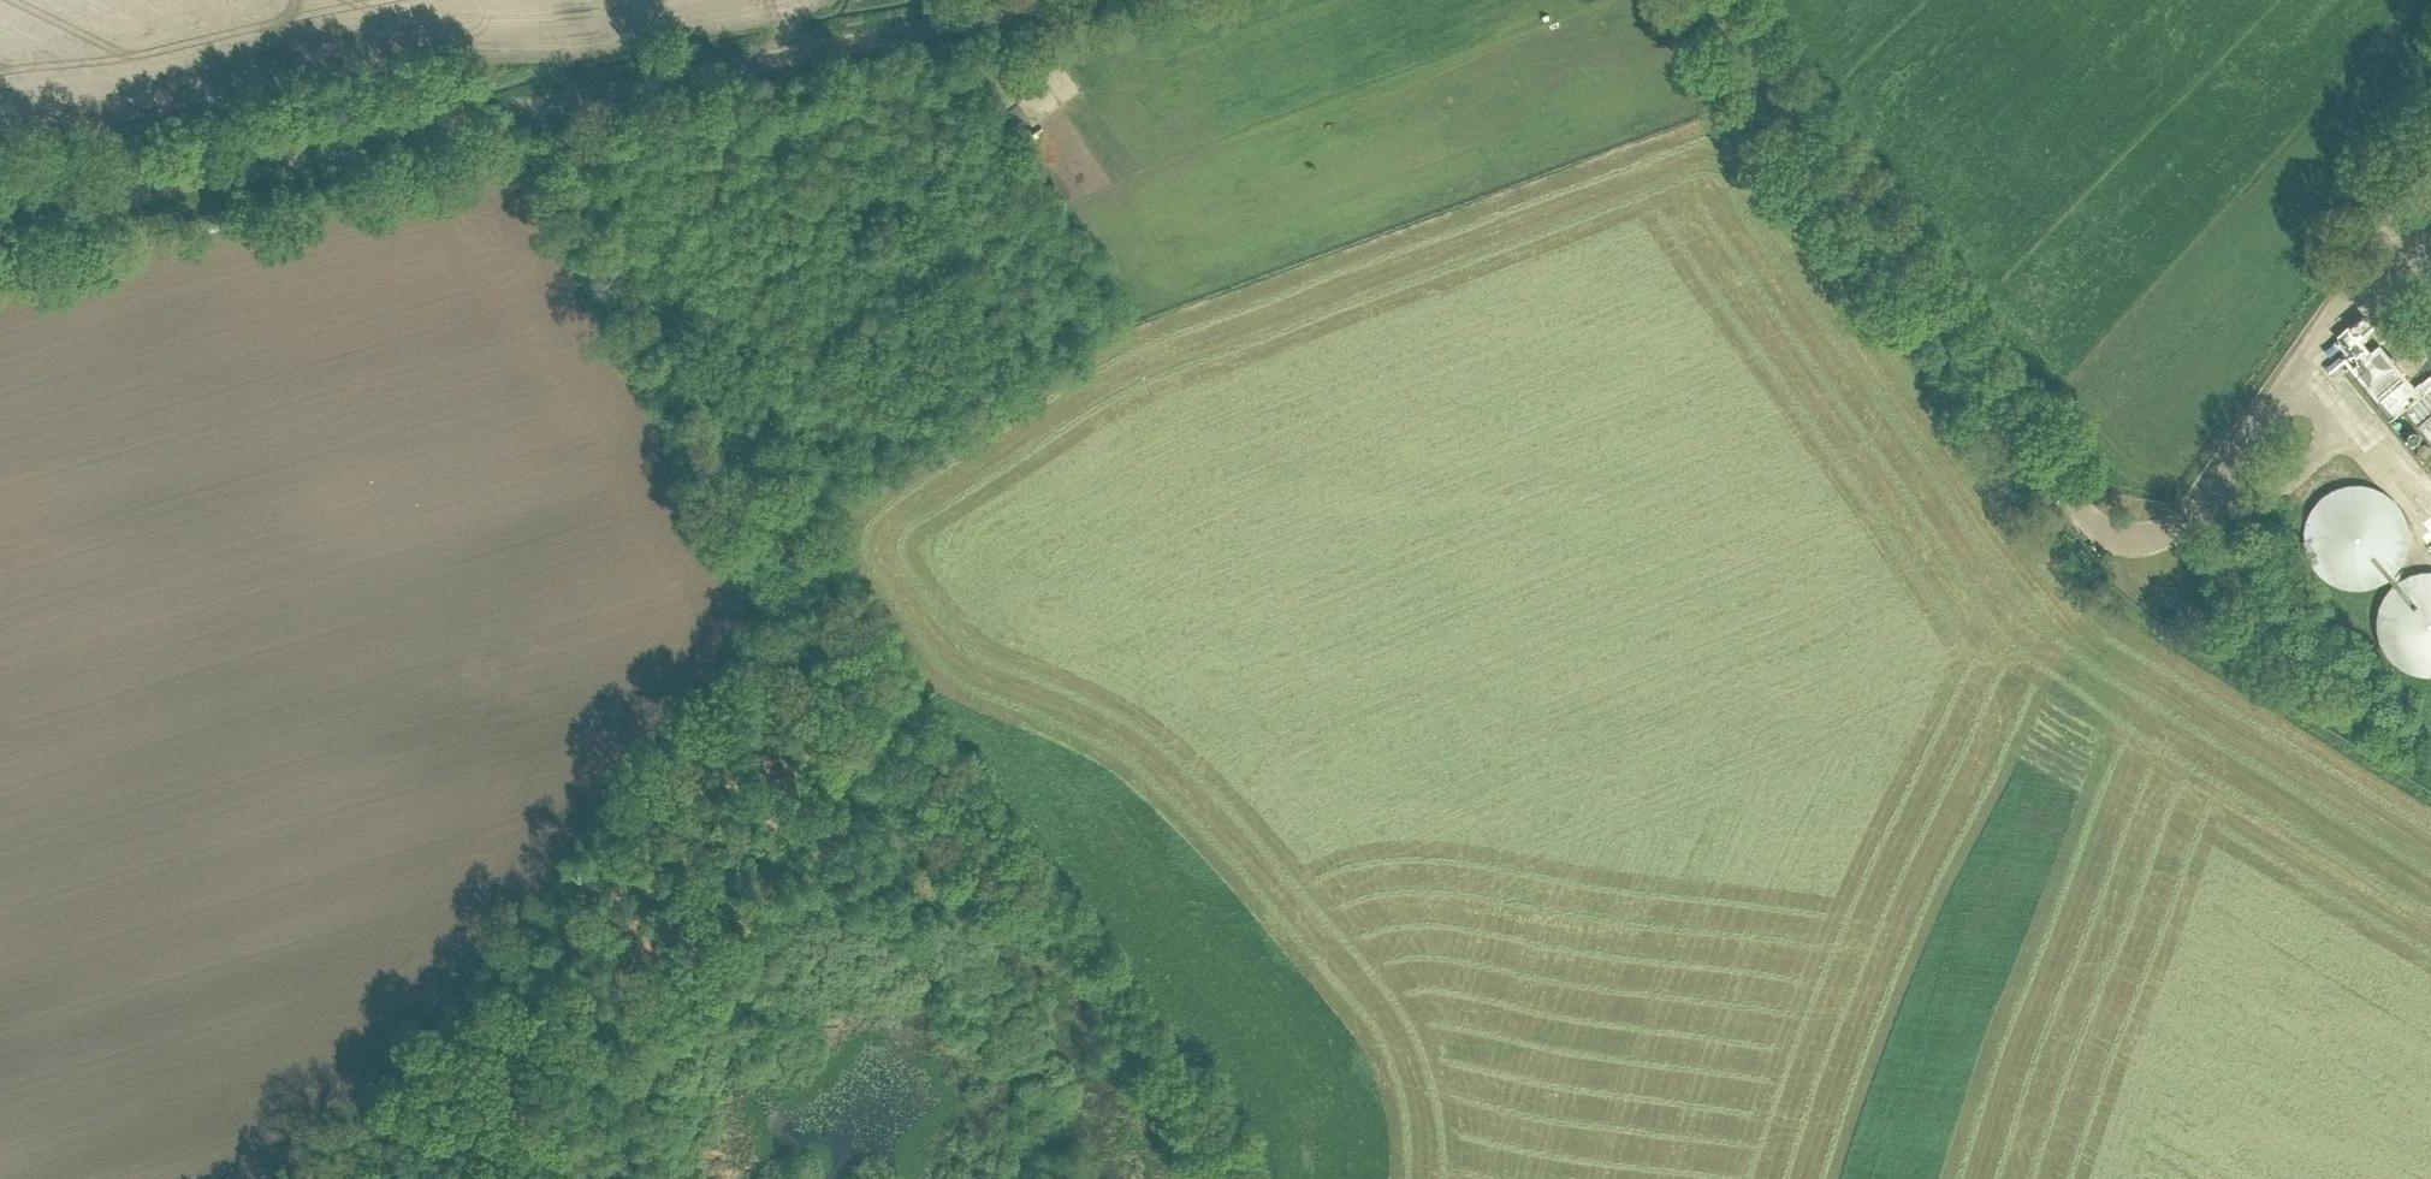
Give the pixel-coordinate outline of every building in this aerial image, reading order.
[(1013,125),(1027,115),(1018,103),(1004,114),(1013,125)] [(2355,360),(2346,367),(2388,422),(2404,410),(2430,442),(2430,377),(2415,389),(2379,343),(2369,351),(2358,336),(2371,326),(2369,323),(2363,315),(2362,314),(2335,334),(2355,360)] [(2353,589),(2363,588),(2368,587),(2372,586),(2377,584),(2385,580),(2389,577),(2393,574),(2396,570),(2399,566),(2404,558),(2405,554),(2407,549),(2408,544),(2408,540),(2408,536),(2408,527),(2406,522),(2405,517),(2403,513),(2401,509),(2395,501),(2392,498),(2388,495),(2384,492),(2380,489),(2371,486),(2366,485),(2361,484),(2357,484),(2338,486),(2329,491),(2325,494),(2321,497),(2318,500),(2315,504),(2312,507),(2307,516),(2306,520),(2304,525),(2304,530),(2303,535),(2304,544),(2305,549),(2306,554),(2308,558),(2310,562),(2313,566),(2319,574),(2323,577),(2326,580),(2330,582),(2335,584),(2344,588),(2349,588),(2353,589)] [(2430,674),(2430,573),(2423,573),(2419,574),(2414,576),(2410,577),(2405,579),(2401,582),(2394,588),(2391,592),(2388,596),(2385,600),(2382,609),(2381,613),(2380,618),(2379,623),(2380,633),(2381,637),(2383,642),(2385,646),(2396,662),(2404,667),(2408,669),(2413,671),(2417,673),(2422,674),(2427,674),(2430,674)]
